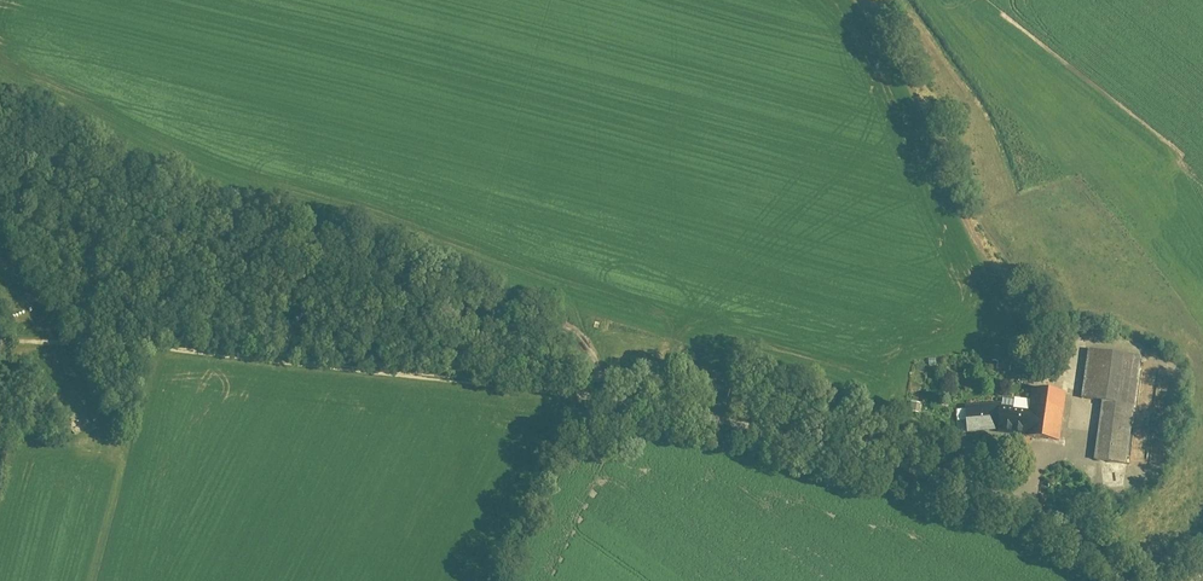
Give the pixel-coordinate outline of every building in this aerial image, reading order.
[(992,345),(985,344),(983,360),(990,361),(989,368),(1005,370),(1006,359),(991,358),(992,345)] [(1134,359),(1080,350),(1073,397),(1094,400),(1085,457),(1117,462),(1134,359)] [(1058,390),(1023,386),(1022,399),(1005,397),(1004,406),(983,404),(980,431),(1052,439),(1058,390)]
